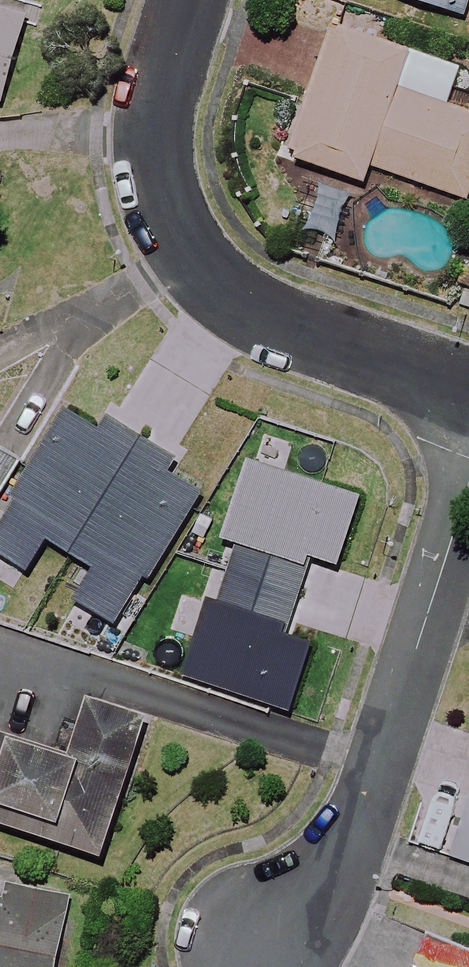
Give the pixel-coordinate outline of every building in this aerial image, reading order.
[(467,0),(421,0),(461,15),(467,0)] [(1,103),(29,10),(0,2),(0,102),(1,103)] [(338,24),(291,154),(367,181),(373,165),(467,199),(468,194),(468,112),(398,86),(411,50),(338,24)] [(155,464),(87,442),(41,583),(109,605),(171,626),(247,651),(293,510),(219,485),(155,464)] [(0,456),(0,485),(13,464),(0,456)] [(0,630),(0,822),(106,854),(159,679),(0,630)] [(452,856),(468,862),(468,806),(452,856)] [(0,899),(0,966),(57,966),(71,899),(10,886),(7,901),(0,899)] [(428,936),(416,966),(468,966),(468,952),(428,936)]
